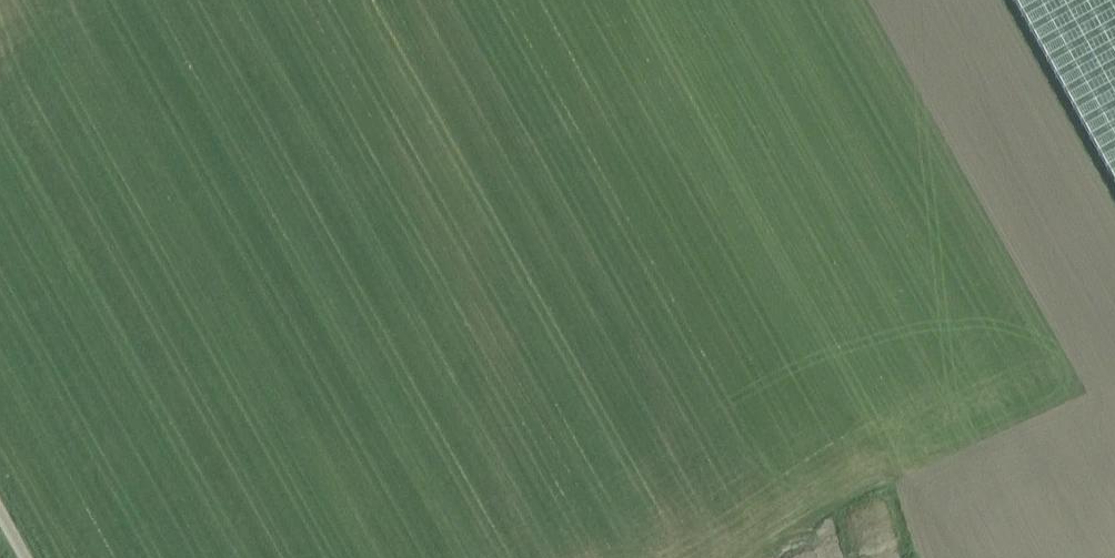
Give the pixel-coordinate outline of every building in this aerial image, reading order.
[(1114,182),(1114,0),(1015,0),(1114,182)]
